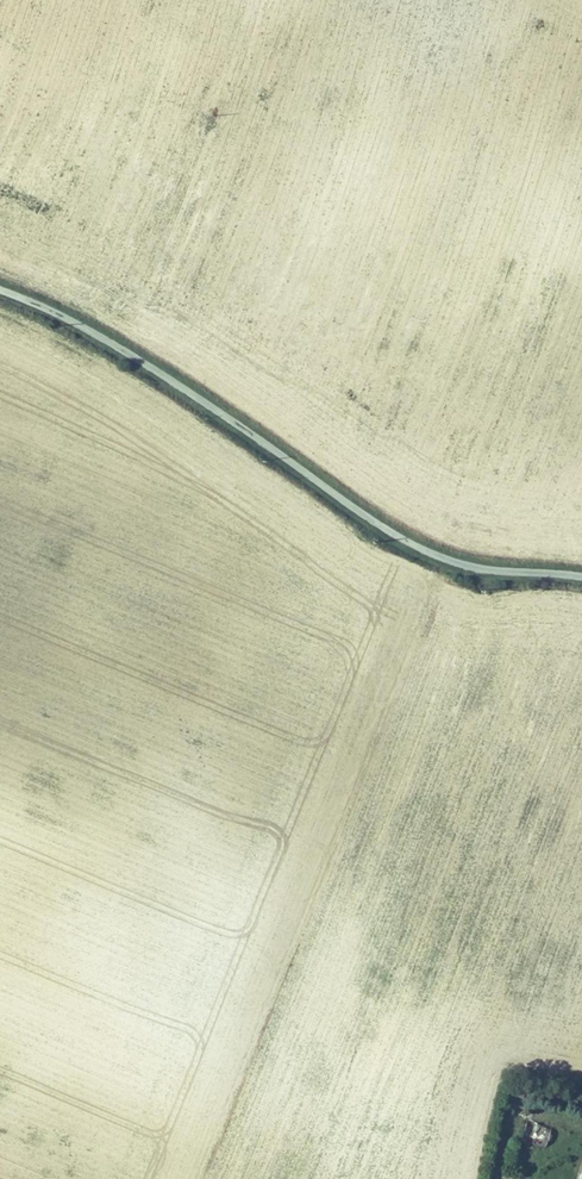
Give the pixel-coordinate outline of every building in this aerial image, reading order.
[(552,1128),(527,1120),(522,1138),(546,1146),(552,1128)]
